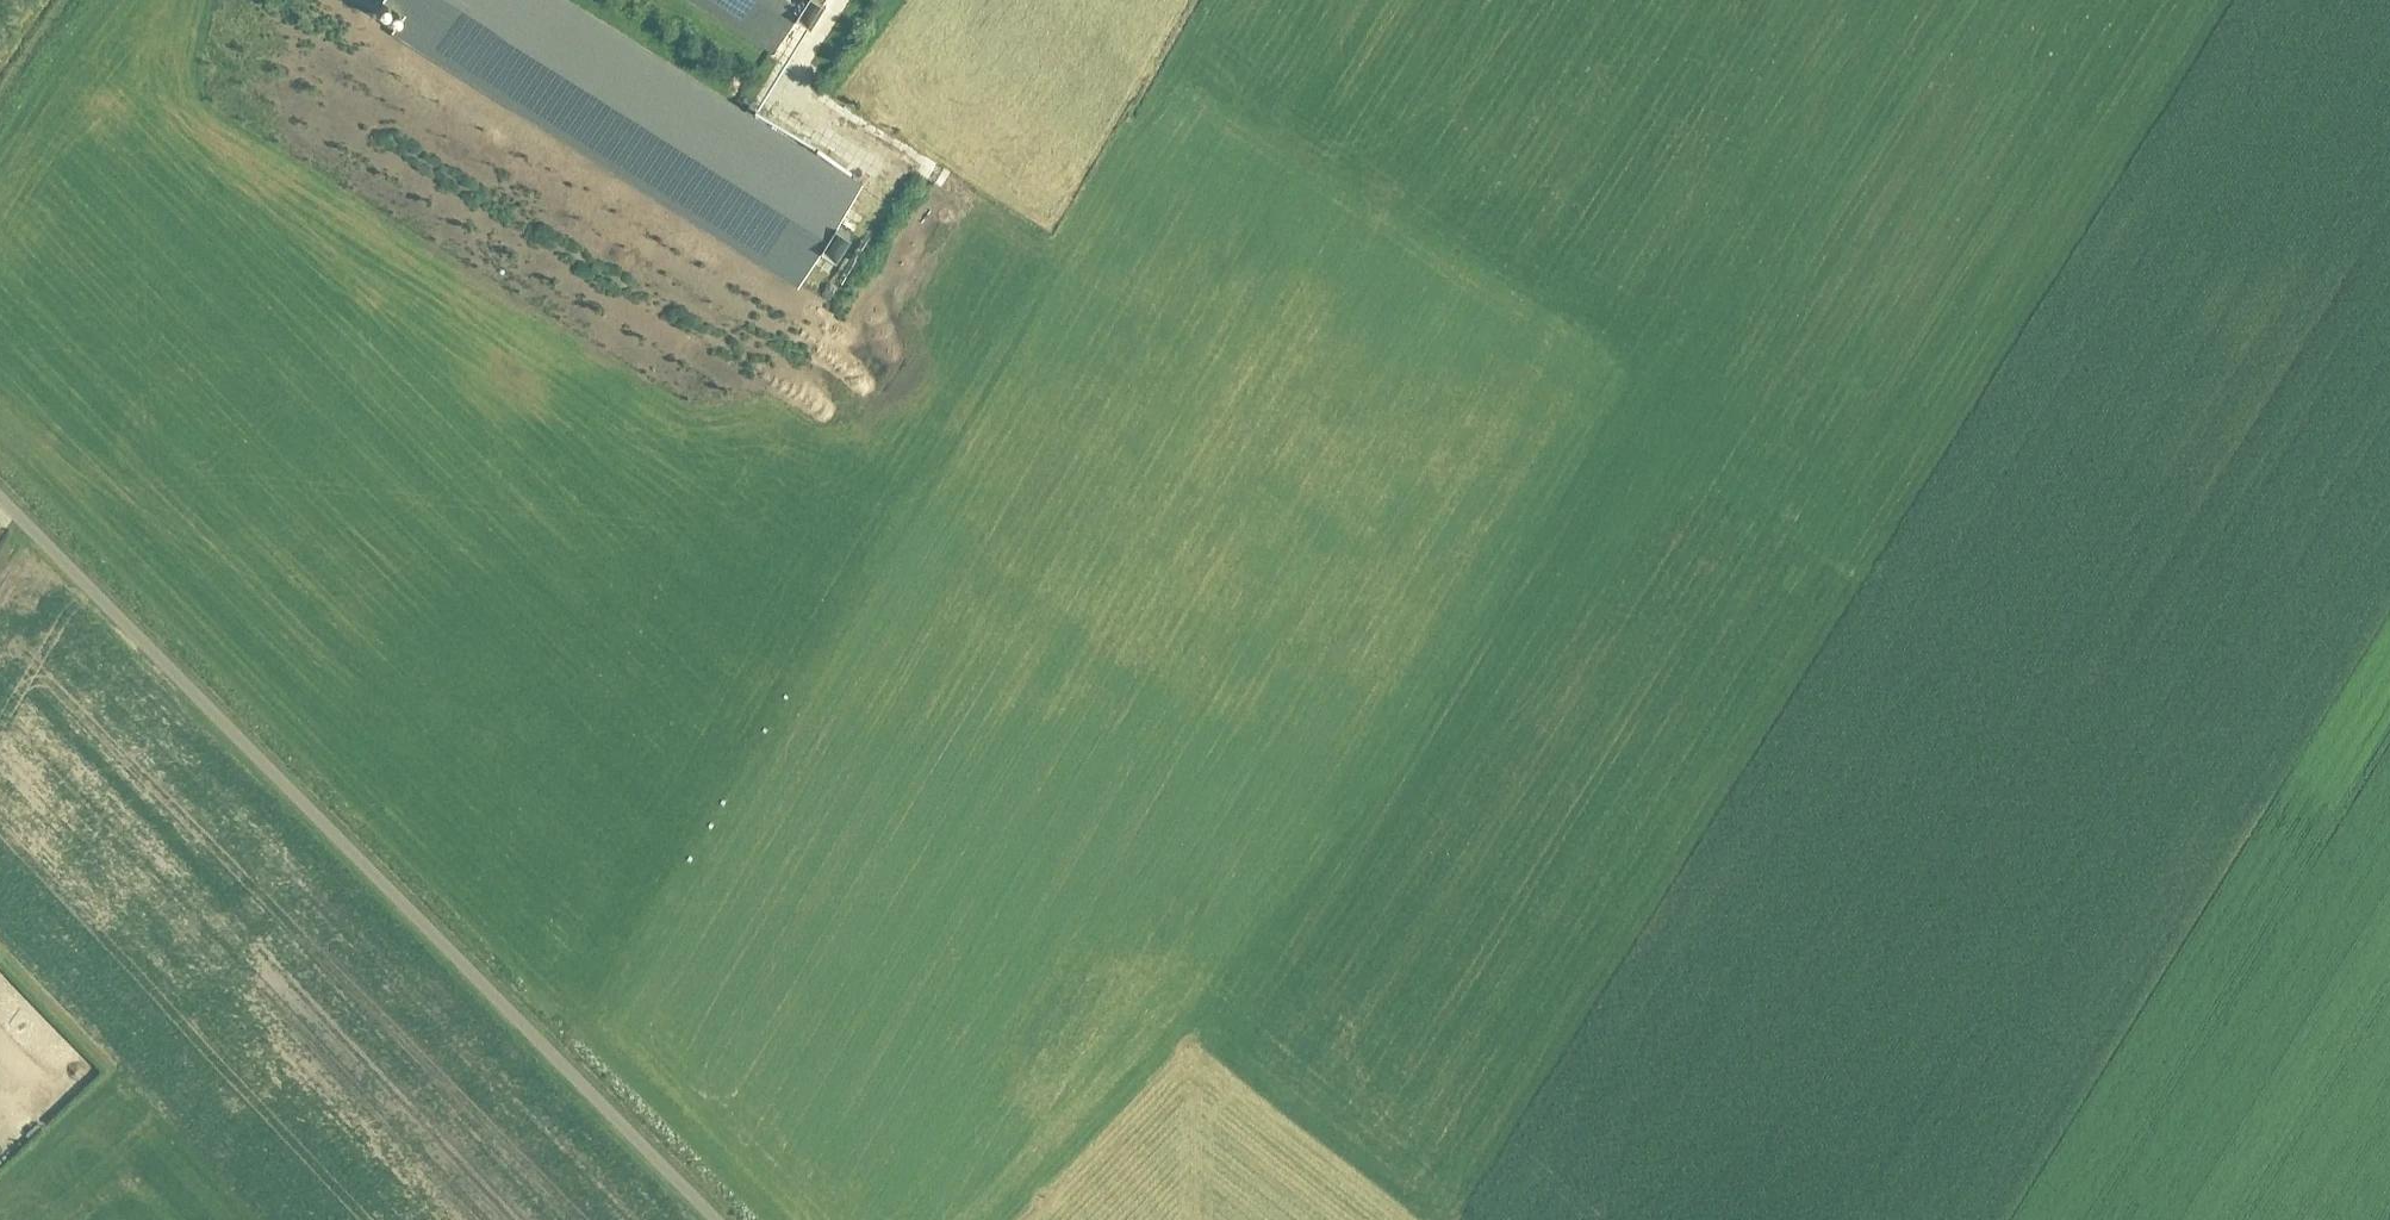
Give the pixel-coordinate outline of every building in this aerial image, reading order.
[(406,13),(395,30),(802,286),(825,249),(841,259),(855,237),(839,227),(862,190),(561,0),(385,0),(406,13)] [(775,51),(807,0),(694,0),(775,51)]
